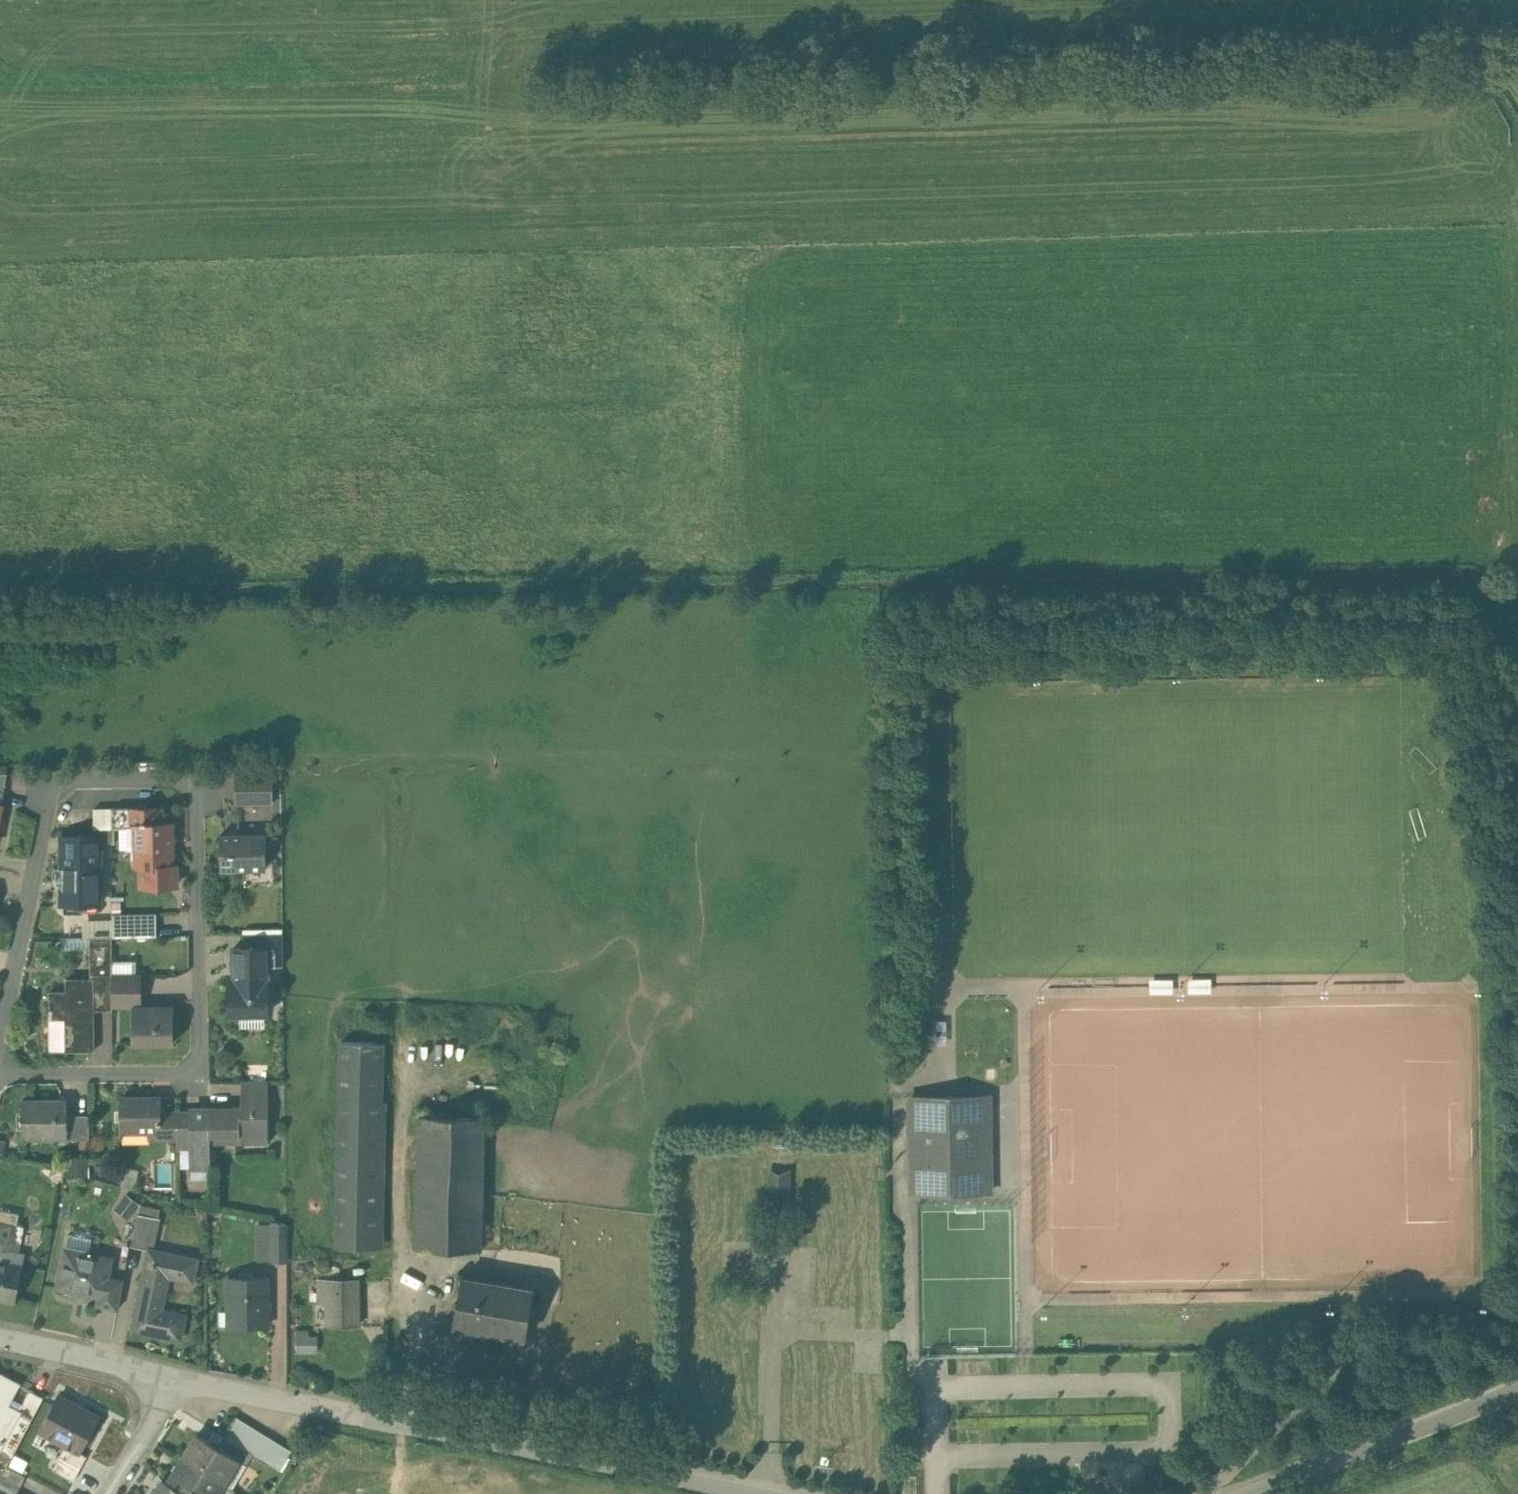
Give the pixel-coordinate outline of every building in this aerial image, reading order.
[(259,785),(238,785),(238,804),(260,803),(259,785)] [(270,785),(259,785),(260,803),(270,803),(270,785)] [(112,828),(112,807),(94,808),(94,828),(112,828)] [(130,807),(112,807),(112,828),(131,827),(131,823),(130,823),(130,807)] [(160,807),(130,807),(130,823),(131,823),(136,823),(136,866),(141,866),(143,866),(173,865),(172,822),(161,822),(160,807)] [(239,833),(239,834),(222,835),(222,834),(220,834),(221,868),(266,867),(265,833),(239,833)] [(99,835),(63,835),(63,836),(67,836),(66,885),(62,885),(62,903),(85,903),(85,896),(98,896),(98,903),(99,903),(99,835)] [(143,866),(141,866),(141,885),(153,884),(159,891),(166,884),(173,884),(173,882),(175,880),(177,880),(177,865),(173,865),(143,866)] [(157,936),(156,914),(131,915),(131,918),(131,936),(157,936)] [(131,918),(111,918),(111,920),(111,936),(131,936),(131,918)] [(111,920),(86,921),(86,937),(111,936),(111,920)] [(282,933),(243,933),(243,946),(275,946),(276,965),(283,965),(282,933)] [(112,941),(90,942),(90,965),(92,965),(92,974),(111,974),(112,974),(112,941)] [(276,965),(275,946),(243,946),(233,946),(234,977),(228,977),(229,977),(267,977),(267,965),(276,965)] [(92,978),(67,978),(67,979),(67,990),(50,991),(50,1001),(49,1001),(49,1018),(50,1019),(53,1019),(53,1012),(69,1012),(69,1049),(65,1049),(65,1050),(94,1050),(94,1005),(111,1005),(111,974),(92,974),(92,978)] [(112,974),(111,974),(111,1005),(134,1005),(134,1007),(140,1007),(139,974),(112,974)] [(267,977),(229,977),(229,1012),(264,1011),(268,1011),(267,977)] [(140,1007),(134,1007),(134,1042),(173,1042),(173,1007),(140,1007)] [(264,1011),(240,1012),(240,1023),(243,1026),(262,1026),(265,1023),(264,1011)] [(69,1012),(53,1012),(53,1019),(50,1019),(50,1050),(65,1050),(65,1049),(69,1049),(69,1012)] [(381,1042),(341,1041),(340,1099),(380,1100),(381,1042)] [(241,1110),(210,1111),(210,1110),(209,1111),(209,1141),(210,1141),(240,1141),(240,1136),(268,1136),(267,1081),(241,1081),(241,1110)] [(989,1096),(909,1097),(911,1192),(991,1191),(989,1096)] [(67,1098),(22,1098),(22,1138),(67,1138),(67,1114),(67,1098)] [(160,1098),(120,1098),(120,1126),(150,1126),(150,1137),(177,1137),(177,1112),(161,1113),(160,1098)] [(380,1100),(340,1099),(337,1247),(358,1247),(377,1247),(380,1100)] [(209,1110),(177,1110),(177,1112),(177,1137),(177,1147),(189,1147),(190,1167),(210,1167),(210,1141),(209,1141),(209,1111),(209,1110)] [(89,1114),(67,1114),(67,1138),(89,1138),(89,1114)] [(485,1118),(420,1117),(417,1248),(482,1249),(485,1118)] [(788,1173),(770,1172),(769,1213),(787,1213),(788,1173)] [(152,1216),(138,1213),(131,1245),(145,1249),(152,1216)] [(152,1216),(145,1249),(149,1249),(156,1250),(163,1219),(152,1216)] [(0,1222),(0,1238),(9,1239),(12,1224),(0,1222)] [(287,1234),(272,1234),(272,1261),(287,1260),(287,1259),(287,1234)] [(0,1238),(0,1262),(1,1262),(3,1252),(7,1252),(9,1239),(0,1238)] [(88,1245),(67,1241),(66,1249),(86,1253),(88,1245)] [(86,1253),(66,1249),(58,1287),(84,1292),(85,1288),(105,1292),(102,1306),(117,1309),(123,1279),(108,1276),(111,1258),(86,1253)] [(156,1250),(149,1249),(134,1320),(158,1325),(161,1310),(168,1276),(193,1281),(197,1259),(156,1250)] [(15,1300),(22,1266),(1,1262),(0,1262),(0,1297),(15,1300)] [(267,1277),(228,1277),(228,1311),(237,1312),(237,1326),(268,1325),(267,1277)] [(533,1289),(462,1277),(453,1324),(525,1337),(533,1289)] [(359,1278),(318,1279),(318,1300),(326,1300),(326,1324),(350,1323),(350,1302),(359,1301),(359,1278)] [(185,1316),(161,1310),(158,1325),(134,1320),(132,1329),(180,1339),(185,1316)] [(297,1330),(297,1350),(319,1350),(318,1330),(297,1330)] [(0,1373),(0,1441),(3,1443),(19,1413),(20,1411),(19,1410),(8,1404),(19,1383),(0,1373)] [(30,1389),(19,1410),(20,1411),(19,1413),(31,1420),(44,1397),(30,1389)] [(104,1412),(58,1389),(39,1427),(85,1451),(104,1412)] [(291,1451),(235,1417),(224,1436),(226,1437),(269,1463),(280,1470),(291,1451)] [(220,1447),(197,1433),(182,1457),(223,1482),(238,1459),(238,1458),(220,1447)] [(269,1463),(226,1437),(220,1447),(238,1458),(238,1459),(246,1464),(262,1474),(269,1463)] [(182,1457),(168,1481),(190,1493),(208,1493),(209,1492),(213,1493),(216,1493),(223,1482),(182,1457)] [(238,1459),(223,1482),(232,1487),(246,1464),(238,1459)] [(7,1466),(0,1480),(0,1487),(13,1493),(16,1493),(26,1476),(7,1466)] [(163,1478),(153,1493),(190,1493),(168,1481),(163,1478)]
